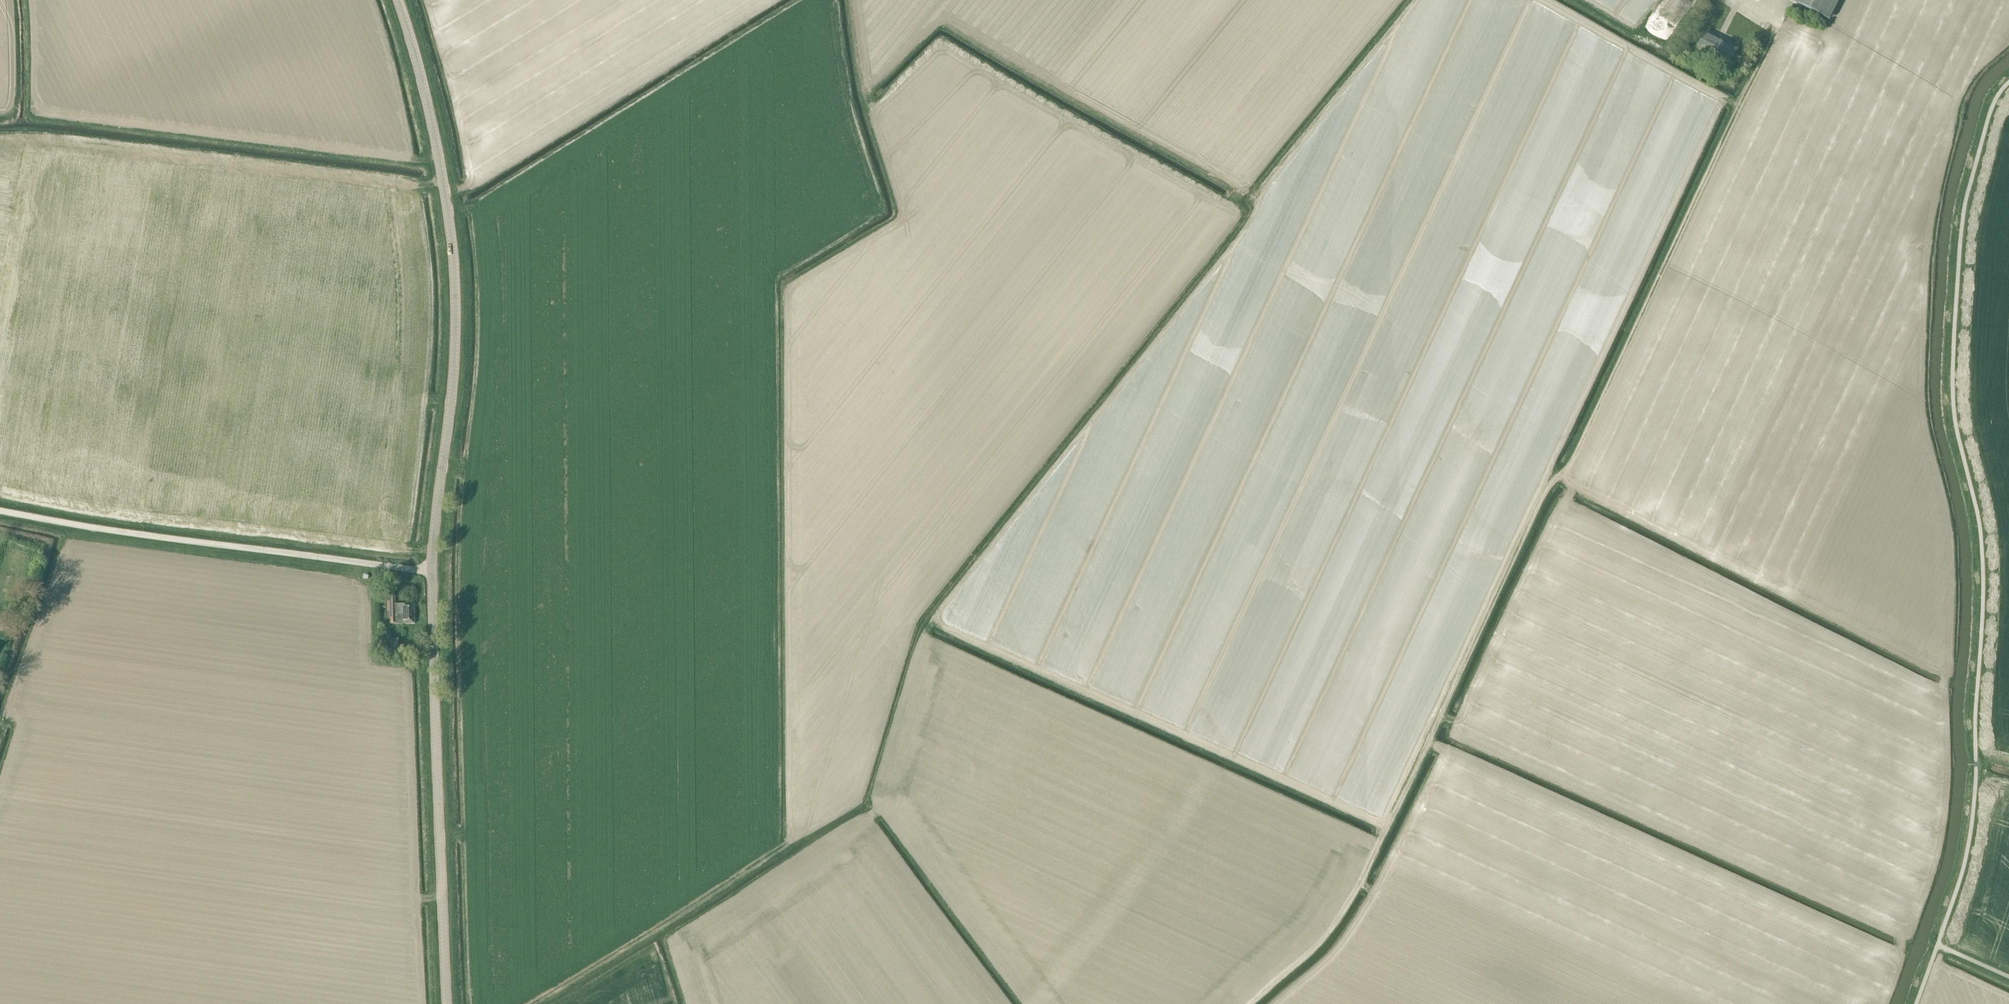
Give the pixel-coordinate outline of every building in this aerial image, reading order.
[(1793,0),(1829,18),(1838,0),(1794,0),(1793,0)] [(1729,68),(1738,48),(1705,33),(1695,52),(1729,68)] [(414,605),(395,605),(395,601),(389,601),(390,625),(396,625),(415,625),(414,605)] [(390,654),(398,654),(399,639),(390,639),(390,654)]
